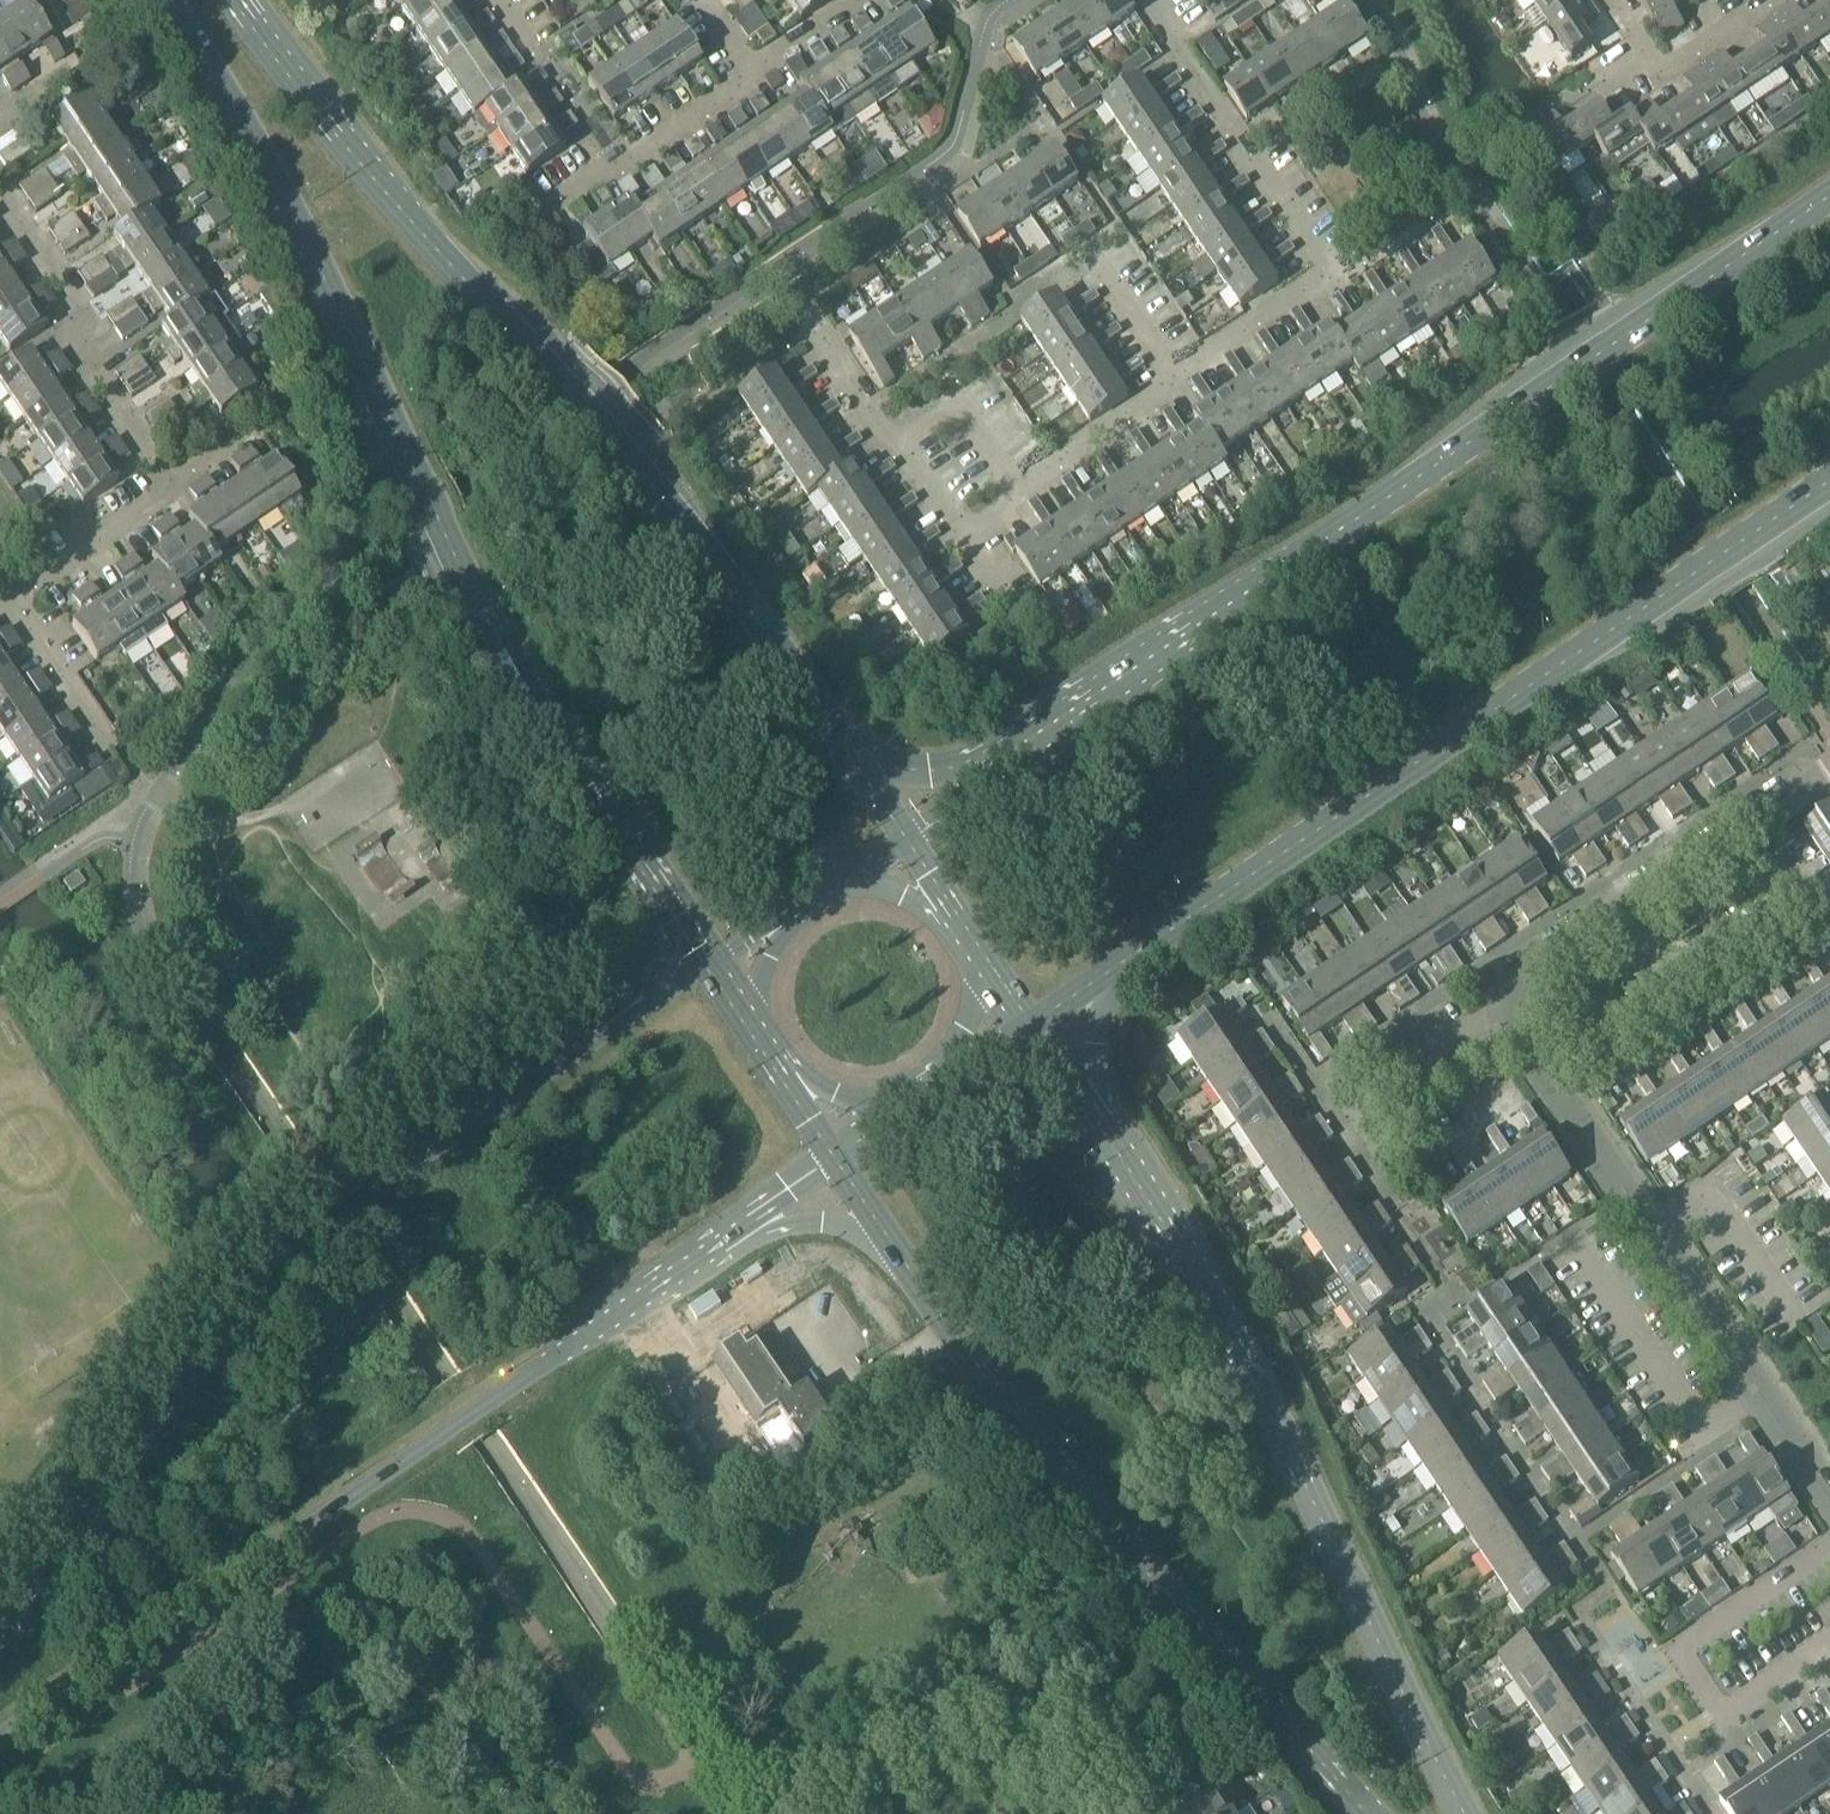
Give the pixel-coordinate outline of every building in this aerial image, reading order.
[(27,53),(40,45),(52,64),(62,57),(39,23),(50,15),(40,0),(22,0),(24,4),(3,18),(27,53)] [(67,9),(77,24),(90,15),(80,0),(79,0),(67,9)] [(413,0),(394,0),(397,5),(400,9),(413,0)] [(400,9),(414,30),(453,5),(449,0),(413,0),(400,9)] [(477,0),(460,0),(467,11),(479,3),(477,0)] [(582,15),(593,7),(588,0),(578,0),(574,3),(582,15)] [(635,14),(646,6),(642,0),(629,0),(627,2),(635,14)] [(733,4),(741,15),(753,7),(748,0),(739,0),(733,4)] [(785,0),(799,23),(833,0),(785,0)] [(902,5),(899,0),(883,0),(891,12),(902,5)] [(931,10),(928,5),(925,0),(915,7),(922,17),(931,10)] [(1089,0),(1082,0),(1063,13),(1086,46),(1110,30),(1089,0)] [(1110,30),(1134,13),(1126,0),(1089,0),(1110,30)] [(1237,0),(1225,0),(1220,3),(1227,14),(1240,5),(1237,0)] [(1547,25),(1583,0),(1530,0),(1547,25)] [(1547,25),(1571,62),(1593,47),(1581,29),(1598,18),(1586,0),(1583,0),(1547,25)] [(1670,10),(1669,10),(1662,0),(1639,0),(1636,2),(1662,41),(1681,27),(1670,10)] [(1684,0),(1662,0),(1669,10),(1670,10),(1684,0)] [(635,14),(627,2),(616,9),(624,21),(635,14)] [(1244,11),(1251,22),(1265,13),(1258,2),(1244,11)] [(582,15),(574,3),(562,11),(570,23),(582,15)] [(453,5),(414,30),(429,52),(467,26),(453,5)] [(1321,22),(1344,56),(1369,39),(1346,5),(1321,22)] [(1820,45),(1805,23),(1794,6),(1775,19),(1801,57),(1820,45)] [(1820,45),(1829,38),(1829,7),(1805,23),(1820,45)] [(1251,22),(1244,11),(1231,20),(1238,31),(1251,22)] [(884,27),(910,65),(932,50),(907,12),(884,27)] [(3,18),(0,13),(0,59),(19,87),(28,81),(15,62),(27,53),(3,18)] [(1086,46),(1063,13),(1039,29),(1062,62),(1086,46)] [(482,33),(493,25),(486,14),(474,22),(482,33)] [(861,15),(850,22),(858,34),(869,27),(861,15)] [(1801,57),(1775,19),(1756,31),(1768,49),(1769,48),(1783,69),(1801,57)] [(1344,56),(1321,22),(1297,38),(1320,72),(1344,56)] [(584,30),(591,42),(603,35),(595,23),(584,30)] [(652,40),(678,78),(700,63),(675,25),(652,40)] [(467,26),(429,52),(443,73),(482,48),(467,26)] [(910,65),(884,27),(863,41),(897,92),(918,78),(910,65)] [(755,36),(763,48),(774,39),(767,28),(755,36)] [(840,29),(829,37),(837,49),(848,41),(840,29)] [(1062,62),(1039,29),(1015,46),(1037,79),(1062,62)] [(591,42),(584,30),(573,38),(580,50),(591,42)] [(1217,45),(1210,34),(1197,44),(1204,54),(1217,45)] [(496,54),(508,46),(500,35),(489,43),(496,54)] [(1273,54),(1296,88),(1320,72),(1297,38),(1273,54)] [(678,78),(652,40),(630,55),(655,93),(678,78)] [(863,41),(841,56),(867,94),(876,107),(897,92),(863,41)] [(818,44),(807,51),(815,63),(826,56),(818,44)] [(458,94),(496,69),(482,48),(443,73),(458,94)] [(1769,48),(1768,49),(1734,72),(1733,72),(1747,93),(1783,69),(1769,48)] [(1131,61),(1138,72),(1151,63),(1144,52),(1131,61)] [(1296,88),(1273,54),(1250,70),(1273,104),(1296,88)] [(1703,67),(1729,106),(1747,93),(1733,72),(1734,72),(1722,54),(1703,67)] [(609,69),(634,107),(655,93),(630,55),(609,69)] [(867,94),(841,56),(820,70),(854,121),(876,107),(867,94)] [(522,68),(517,59),(515,57),(503,65),(510,76),(522,68)] [(9,93),(19,87),(0,59),(0,79),(9,93)] [(803,71),(795,59),(784,66),(792,78),(803,71)] [(1138,72),(1131,61),(1117,70),(1124,81),(1138,72)] [(1729,106),(1703,67),(1683,80),(1695,98),(1696,97),(1711,118),(1729,106)] [(496,69),(458,94),(472,116),(511,91),(496,69)] [(634,107),(609,69),(587,83),(612,122),(634,107)] [(803,71),(792,78),(804,95),(829,133),(830,132),(833,136),(854,121),(820,70),(809,78),(803,71)] [(1273,104),(1250,70),(1225,87),(1248,121),(1273,104)] [(535,90),(547,82),(539,71),(527,79),(535,90)] [(782,85),(774,73),(763,81),(771,93),(782,85)] [(1163,84),(1169,93),(1182,84),(1176,76),(1163,84)] [(1141,80),(1103,105),(1114,122),(1152,97),(1150,93),(1141,80)] [(1083,93),(1090,104),(1104,95),(1096,84),(1083,93)] [(1169,93),(1163,84),(1150,93),(1152,97),(1114,122),(1126,139),(1164,114),(1156,101),(1169,93)] [(484,134),(487,137),(497,131),(535,105),(521,85),(511,91),(472,116),(477,122),(476,125),(477,128),(479,131),(482,133),(484,134)] [(549,112),(561,104),(554,93),(542,101),(549,112)] [(1090,104),(1083,93),(1070,102),(1077,113),(1090,104)] [(782,109),(808,147),(829,133),(804,95),(782,109)] [(65,143),(101,119),(86,97),(41,127),(48,137),(57,131),(65,143)] [(748,104),(756,116),(767,109),(759,97),(748,104)] [(1696,97),(1695,98),(1662,120),(1661,121),(1675,142),(1711,118),(1696,97)] [(1792,109),(1799,119),(1811,111),(1804,101),(1792,109)] [(1650,103),(1631,115),(1645,137),(1644,137),(1651,147),(1656,155),(1675,142),(1661,121),(1662,120),(1650,103)] [(511,153),(549,127),(535,105),(497,131),(497,132),(511,153)] [(1600,107),(1565,131),(1564,132),(1577,154),(1595,142),(1595,141),(1614,127),(1600,107)] [(761,124),(786,162),(808,147),(782,109),(761,124)] [(1186,118),(1191,126),(1204,117),(1199,109),(1186,118)] [(1780,117),(1787,127),(1799,119),(1792,109),(1780,117)] [(726,119),(734,131),(746,123),(738,111),(726,119)] [(564,133),(576,125),(568,114),(556,122),(564,133)] [(1164,114),(1126,139),(1137,156),(1175,130),(1173,127),(1164,114)] [(1553,114),(1533,127),(1559,166),(1577,154),(1564,132),(1565,131),(1553,114)] [(1614,127),(1595,141),(1595,142),(1608,162),(1610,161),(1616,170),(1651,147),(1644,137),(1645,137),(1631,115),(1614,127)] [(1787,127),(1780,117),(1768,125),(1775,135),(1787,127)] [(1191,126),(1186,118),(1173,127),(1175,130),(1137,156),(1149,173),(1187,147),(1178,135),(1191,126)] [(101,119),(65,143),(74,155),(65,161),(71,171),(115,141),(101,119)] [(786,162),(761,124),(739,138),(765,176),(786,162)] [(705,133),(713,145),(724,138),(716,126),(705,133)] [(549,127),(511,153),(527,176),(565,150),(549,127)] [(1064,140),(1073,154),(1086,145),(1080,137),(1071,136),(1064,140)] [(739,138),(718,152),(743,190),(745,189),(754,196),(764,190),(761,179),(765,176),(739,138)] [(6,170),(31,153),(22,140),(0,155),(0,161),(6,170)] [(683,148),(691,160),(703,152),(695,140),(683,148)] [(115,141),(71,171),(77,180),(86,174),(94,186),(130,162),(115,141)] [(1208,151),(1214,159),(1227,151),(1221,142),(1208,151)] [(1187,147),(1149,173),(1160,190),(1198,164),(1195,160),(1187,147)] [(1031,166),(1053,199),(1078,182),(1056,149),(1031,166)] [(1720,157),(1726,167),(1738,159),(1731,149),(1720,157)] [(1214,159),(1208,151),(1195,160),(1198,164),(1160,190),(1171,207),(1209,181),(1201,168),(1214,159)] [(696,167),(722,205),(743,190),(718,152),(696,167)] [(662,162),(670,174),(681,167),(673,155),(662,162)] [(1726,167),(1720,157),(1708,165),(1715,175),(1726,167)] [(130,162),(94,186),(103,198),(94,204),(100,213),(144,183),(130,162)] [(1715,175),(1708,165),(1696,173),(1702,183),(1715,175)] [(1053,199),(1031,166),(1007,182),(1030,215),(1053,199)] [(675,181),(700,219),(722,205),(696,167),(675,181)] [(202,168),(188,177),(192,183),(205,174),(202,168)] [(640,176),(648,188),(660,181),(652,169),(640,176)] [(27,200),(52,183),(43,171),(18,188),(27,200)] [(469,176),(462,180),(466,186),(472,181),(469,176)] [(1231,185),(1237,194),(1250,185),(1244,177),(1231,185)] [(202,179),(186,190),(195,202),(210,192),(202,179)] [(636,191),(628,179),(616,187),(625,199),(636,191)] [(660,181),(648,188),(653,196),(679,234),(700,219),(675,181),(664,188),(660,181)] [(1209,181),(1171,207),(1183,224),(1221,198),(1218,194),(1209,181)] [(1637,189),(1644,199),(1656,191),(1649,181),(1637,189)] [(1030,215),(1007,182),(983,198),(1006,231),(1030,215)] [(52,183),(27,200),(35,213),(60,196),(52,183)] [(144,183),(100,213),(106,223),(115,217),(123,229),(149,212),(159,206),(144,183)] [(1116,198),(1108,185),(1098,192),(1107,204),(1116,198)] [(1237,194),(1231,185),(1218,194),(1221,198),(1183,224),(1194,241),(1232,215),(1224,203),(1237,194)] [(591,196),(599,208),(610,200),(602,188),(591,196)] [(1644,199),(1637,189),(1625,197),(1632,207),(1644,199)] [(484,206),(489,203),(483,195),(478,198),(484,206)] [(679,234),(653,196),(632,210),(631,210),(651,239),(650,239),(656,249),(679,234)] [(1632,207),(1625,197),(1613,205),(1620,215),(1632,207)] [(1006,231),(983,198),(958,215),(981,248),(1006,231)] [(629,253),(650,239),(651,239),(631,210),(632,210),(626,200),(603,215),(629,253)] [(629,253),(603,215),(592,223),(579,203),(568,211),(589,243),(575,252),(598,286),(613,276),(607,268),(629,253)] [(1254,219),(1259,227),(1272,218),(1267,210),(1254,219)] [(164,233),(149,212),(123,229),(113,235),(122,248),(113,254),(119,264),(164,233)] [(56,243),(81,226),(72,214),(47,231),(56,243)] [(1232,215),(1194,241),(1206,258),(1244,232),(1241,228),(1232,215)] [(1259,227),(1254,219),(1241,228),(1244,232),(1206,258),(1217,275),(1255,249),(1246,236),(1259,227)] [(1075,232),(1083,242),(1096,233),(1089,222),(1075,232)] [(81,226),(56,243),(64,256),(89,239),(81,226)] [(1440,247),(1449,241),(1440,228),(1432,234),(1440,247)] [(1083,242),(1075,232),(1062,241),(1069,251),(1083,242)] [(164,233),(119,264),(125,273),(134,267),(142,279),(178,255),(164,233)] [(924,247),(918,238),(910,244),(916,252),(924,247)] [(1449,241),(1440,247),(1449,260),(1454,257),(1479,293),(1496,282),(1471,245),(1458,254),(1449,241)] [(7,261),(19,253),(13,243),(1,251),(7,261)] [(1276,253),(1282,261),(1295,252),(1289,244),(1276,253)] [(1255,249),(1217,275),(1228,292),(1266,266),(1263,261),(1255,249)] [(1398,256),(1407,269),(1415,264),(1406,251),(1398,256)] [(19,253),(7,261),(13,270),(25,262),(19,253)] [(1282,261),(1276,253),(1263,261),(1266,266),(1228,292),(1240,309),(1278,283),(1269,270),(1282,261)] [(1028,264),(1035,274),(1048,265),(1041,254),(1028,264)] [(148,306),(193,276),(178,255),(142,279),(151,291),(142,297),(148,306)] [(946,272),(980,322),(990,316),(978,298),(993,288),(971,255),(946,272)] [(85,286),(110,269),(101,257),(76,274),(85,286)] [(1437,268),(1462,305),(1479,293),(1454,257),(1449,260),(1437,268)] [(1035,274),(1028,264),(1014,273),(1022,283),(1035,274)] [(1462,305),(1437,268),(1424,277),(1415,264),(1407,269),(1416,282),(1421,279),(1445,316),(1462,305)] [(0,266),(0,297),(15,287),(0,266)] [(110,269),(85,286),(93,299),(118,282),(110,269)] [(980,322),(946,272),(923,288),(945,320),(959,311),(971,328),(980,322)] [(1374,292),(1382,286),(1373,273),(1365,279),(1374,292)] [(193,276),(148,306),(154,316),(163,310),(171,321),(171,322),(197,305),(198,305),(208,299),(193,276)] [(1404,291),(1428,327),(1445,316),(1421,279),(1416,282),(1404,291)] [(36,304),(48,296),(42,286),(30,294),(36,304)] [(1428,327),(1404,291),(1391,299),(1382,286),(1374,292),(1383,305),(1387,302),(1412,339),(1428,327)] [(29,309),(15,287),(0,297),(0,328),(29,309)] [(945,320),(923,288),(899,304),(933,354),(942,348),(930,330),(945,320)] [(270,290),(260,298),(264,304),(268,304),(276,299),(270,290)] [(1080,301),(1086,309),(1099,301),(1093,292),(1080,301)] [(48,296),(36,304),(42,313),(54,305),(48,296)] [(170,341),(161,347),(167,357),(212,326),(224,318),(226,317),(211,296),(208,299),(198,305),(197,305),(171,322),(171,321),(161,328),(170,341)] [(1021,322),(1032,339),(1070,313),(1067,310),(1058,296),(1021,322)] [(1340,314),(1349,309),(1340,296),(1331,301),(1340,314)] [(114,329),(139,312),(130,300),(105,317),(114,329)] [(1086,309),(1080,301),(1067,310),(1070,313),(1032,339),(1044,356),(1081,330),(1073,318),(1086,309)] [(1370,313),(1395,350),(1412,339),(1387,302),(1383,305),(1370,313)] [(933,354),(899,304),(875,320),(897,353),(912,343),(924,361),(933,354)] [(0,328),(0,342),(8,355),(44,331),(29,309),(0,328)] [(1299,328),(1308,322),(1299,309),(1291,315),(1299,328)] [(1395,350),(1370,313),(1357,322),(1349,309),(1340,314),(1349,328),(1353,325),(1378,361),(1395,350)] [(139,312),(114,329),(122,342),(147,325),(139,312)] [(1508,315),(1498,321),(1503,329),(1513,323),(1508,315)] [(224,318),(212,326),(167,357),(174,366),(183,360),(191,372),(238,340),(224,318)] [(897,353),(875,320),(850,337),(884,387),(894,380),(882,363),(897,353)] [(1308,322),(1299,328),(1308,341),(1313,338),(1338,374),(1354,363),(1355,362),(1337,336),(1330,326),(1316,335),(1308,322)] [(1353,325),(1349,328),(1337,336),(1355,362),(1354,363),(1361,373),(1378,361),(1353,325)] [(1103,334),(1109,343),(1122,334),(1116,326),(1103,334)] [(1081,330),(1044,356),(1055,373),(1093,347),(1090,343),(1081,330)] [(1266,350),(1274,345),(1265,331),(1257,337),(1266,350)] [(1109,343),(1103,334),(1090,343),(1093,347),(1055,373),(1067,390),(1104,364),(1096,352),(1109,343)] [(1296,349),(1321,385),(1338,374),(1313,338),(1308,341),(1296,349)] [(238,340),(191,372),(199,384),(190,390),(196,399),(241,369),(253,361),(238,340)] [(1274,345),(1266,350),(1275,363),(1280,360),(1304,397),(1321,385),(1296,349),(1283,358),(1274,345)] [(1469,358),(1462,348),(1449,357),(1456,367),(1469,358)] [(44,376),(29,353),(0,373),(0,387),(9,400),(44,376)] [(51,371),(63,363),(57,353),(45,362),(51,371)] [(1233,373),(1241,367),(1232,354),(1224,360),(1233,373)] [(122,387),(147,370),(139,357),(114,374),(122,387)] [(1126,368),(1131,376),(1144,367),(1139,359),(1126,368)] [(1263,371),(1288,408),(1304,397),(1280,360),(1275,363),(1263,371)] [(63,363),(51,371),(58,380),(70,372),(63,363)] [(1104,364),(1067,390),(1078,407),(1116,381),(1113,377),(1104,364)] [(1241,367),(1233,373),(1241,386),(1246,382),(1271,419),(1288,408),(1263,371),(1250,380),(1241,367)] [(800,377),(805,385),(818,376),(813,368),(800,377)] [(1131,376),(1126,368),(1113,377),(1116,381),(1078,407),(1090,424),(1127,398),(1118,385),(1131,376)] [(241,369),(196,399),(202,409),(211,403),(220,416),(256,392),(241,369)] [(147,370),(122,387),(130,399),(156,382),(147,370)] [(740,398),(751,415),(789,389),(787,386),(777,372),(740,398)] [(44,376),(9,400),(23,421),(59,397),(44,376)] [(805,385),(800,377),(787,386),(789,389),(751,415),(763,432),(800,406),(792,394),(805,385)] [(1199,395),(1208,390),(1199,377),(1191,382),(1199,395)] [(1230,394),(1254,430),(1271,419),(1246,382),(1241,386),(1230,394)] [(1208,390),(1199,395),(1208,408),(1213,405),(1238,441),(1254,430),(1230,394),(1216,403),(1208,390)] [(80,414),(92,406),(86,396),(74,404),(80,414)] [(59,397),(23,421),(38,442),(73,419),(59,397)] [(151,430),(176,413),(168,400),(143,417),(151,430)] [(822,410),(828,419),(841,410),(835,402),(822,410)] [(1195,417),(1202,427),(1220,454),(1221,453),(1238,441),(1213,405),(1208,408),(1195,417)] [(92,406),(80,414),(86,423),(99,415),(92,406)] [(800,406),(763,432),(774,449),(812,423),(809,419),(800,406)] [(1172,428),(1181,422),(1172,409),(1164,415),(1172,428)] [(828,419),(822,410),(809,419),(812,423),(774,449),(786,466),(823,440),(815,428),(828,419)] [(176,413),(151,430),(160,442),(185,425),(176,413)] [(52,464),(88,440),(73,419),(38,442),(52,464)] [(1181,422),(1172,428),(1181,441),(1186,437),(1211,474),(1228,463),(1221,453),(1220,454),(1202,427),(1189,435),(1181,422)] [(1365,434),(1359,426),(1352,432),(1357,439),(1365,434)] [(1139,450),(1147,445),(1138,432),(1130,437),(1139,450)] [(1358,441),(1353,433),(1345,439),(1350,446),(1358,441)] [(845,444),(850,452),(863,443),(858,435),(845,444)] [(1169,449),(1194,486),(1211,474),(1186,437),(1181,441),(1169,449)] [(109,457),(121,449),(115,439),(103,447),(109,457)] [(67,485),(102,461),(88,440),(52,464),(67,485)] [(823,440),(786,466),(797,483),(835,457),(832,453),(823,440)] [(850,452),(845,444),(832,453),(835,457),(797,483),(809,500),(819,493),(818,492),(846,473),(837,461),(850,452)] [(1147,445),(1139,450),(1148,463),(1152,460),(1177,497),(1194,486),(1169,449),(1156,458),(1147,445)] [(121,449),(109,457),(116,466),(128,458),(121,449)] [(240,455),(248,467),(258,461),(250,449),(240,455)] [(1105,473),(1114,467),(1105,454),(1097,460),(1105,473)] [(248,467),(240,455),(231,462),(239,474),(248,467)] [(102,461),(67,485),(66,485),(82,508),(117,484),(109,471),(116,466),(109,457),(102,461)] [(258,461),(248,467),(277,510),(299,495),(275,459),(264,467),(259,460),(258,461)] [(1135,472),(1160,508),(1177,497),(1152,460),(1148,463),(1135,472)] [(878,471),(884,479),(897,470),(891,462),(878,471)] [(818,492),(819,493),(830,510),(868,484),(865,480),(856,466),(846,473),(818,492)] [(277,510),(248,467),(239,474),(237,476),(241,482),(232,489),(256,524),(277,510)] [(1114,467),(1105,473),(1114,486),(1118,483),(1143,520),(1160,508),(1135,472),(1123,480),(1114,467)] [(884,479),(878,471),(865,480),(868,484),(830,510),(841,527),(879,501),(871,488),(884,479)] [(1071,496),(1080,490),(1071,477),(1062,483),(1071,496)] [(197,484),(206,496),(215,490),(207,478),(197,484)] [(1101,495),(1126,531),(1143,520),(1118,483),(1114,486),(1101,495)] [(206,496),(197,484),(188,491),(196,503),(206,496)] [(30,488),(17,496),(27,512),(40,503),(30,488)] [(210,503),(234,539),(256,524),(232,489),(210,503)] [(1080,490),(1071,496),(1080,509),(1084,506),(1109,543),(1126,531),(1101,495),(1088,503),(1080,490)] [(901,504),(906,513),(919,504),(914,495),(901,504)] [(343,521),(355,511),(343,497),(331,506),(343,521)] [(1038,518),(1046,513),(1037,500),(1029,505),(1038,518)] [(879,501),(841,527),(853,543),(891,518),(888,513),(879,501)] [(234,539),(210,503),(188,518),(195,528),(213,553),(234,539)] [(906,513),(901,504),(888,513),(891,518),(853,543),(864,560),(902,534),(893,521),(906,513)] [(1067,517),(1092,554),(1109,543),(1084,506),(1080,509),(1067,517)] [(764,520),(759,512),(752,516),(758,524),(764,520)] [(1046,513),(1038,518),(1047,531),(1050,529),(1075,565),(1092,554),(1067,517),(1055,526),(1046,513)] [(161,524),(169,536),(179,529),(170,517),(161,524)] [(44,520),(35,526),(41,535),(50,529),(44,520)] [(789,538),(777,522),(767,529),(779,545),(789,538)] [(169,536),(161,524),(152,530),(160,542),(169,536)] [(174,543),(198,578),(220,563),(213,553),(195,528),(174,543)] [(923,538),(929,546),(942,537),(936,529),(923,538)] [(1034,540),(1058,577),(1075,565),(1050,529),(1047,531),(1034,540)] [(902,534),(864,560),(875,577),(913,551),(910,547),(902,534)] [(1058,577),(1034,540),(1022,548),(1012,534),(1004,540),(1013,554),(1017,552),(1041,588),(1058,577)] [(929,546),(923,538),(910,547),(913,551),(875,577),(887,594),(925,568),(916,555),(929,546)] [(198,578),(174,543),(152,558),(158,568),(159,567),(176,593),(177,592),(198,578)] [(124,563),(133,575),(142,568),(134,556),(124,563)] [(946,571),(951,579),(965,571),(959,562),(946,571)] [(133,575),(124,563),(115,569),(123,581),(133,575)] [(138,582),(162,617),(184,602),(177,592),(176,593),(159,567),(158,568),(138,582)] [(267,567),(258,573),(262,580),(270,573),(267,567)] [(925,568),(887,594),(898,610),(936,585),(933,580),(925,568)] [(951,579),(946,571),(933,580),(936,585),(898,610),(909,627),(947,601),(938,588),(951,579)] [(140,632),(146,641),(168,626),(162,617),(138,582),(116,596),(140,632)] [(81,592),(90,604),(99,598),(91,585),(81,592)] [(90,604),(81,592),(72,598),(80,610),(90,604)] [(116,596),(94,611),(118,646),(125,656),(146,641),(140,632),(116,596)] [(968,605),(974,613),(987,604),(982,596),(968,605)] [(947,601),(909,627),(920,644),(959,618),(955,613),(947,601)] [(974,613),(968,605),(955,613),(959,618),(920,644),(932,661),(970,635),(961,622),(974,613)] [(118,646),(94,611),(72,626),(96,661),(118,646)] [(219,612),(199,625),(213,646),(227,623),(219,612)] [(1076,613),(1064,622),(1070,631),(1082,623),(1076,613)] [(14,639),(8,629),(0,635),(0,643),(2,647),(14,639)] [(14,639),(2,647),(9,656),(21,648),(14,639)] [(10,673),(0,658),(0,680),(10,673)] [(31,690),(43,681),(37,672),(25,681),(31,690)] [(0,680),(0,711),(25,694),(31,690),(25,681),(18,685),(10,673),(0,680)] [(1749,679),(1729,694),(1770,755),(1780,749),(1765,728),(1778,719),(1749,679)] [(43,681),(31,690),(38,699),(50,691),(43,681)] [(1628,687),(1619,693),(1624,701),(1633,696),(1628,687)] [(39,716),(31,704),(38,699),(31,690),(25,694),(0,711),(0,735),(3,740),(39,716)] [(1707,709),(1734,749),(1745,741),(1759,763),(1770,755),(1729,694),(1707,709)] [(1734,749),(1707,709),(1685,723),(1726,785),(1737,778),(1722,756),(1734,749)] [(60,733),(72,724),(66,715),(54,723),(60,733)] [(39,716),(3,740),(18,761),(54,737),(39,716)] [(1664,738),(1691,778),(1702,770),(1717,791),(1726,785),(1685,723),(1664,738)] [(72,724),(60,733),(67,742),(79,734),(72,724)] [(54,737),(18,761),(32,783),(68,759),(60,747),(67,742),(60,733),(54,737)] [(1642,752),(1684,814),(1693,807),(1679,786),(1691,778),(1664,738),(1642,752)] [(1620,767),(1647,807),(1659,799),(1673,821),(1684,814),(1642,752),(1620,767)] [(95,758),(83,766),(90,776),(102,768),(95,758)] [(32,783),(20,791),(43,825),(77,803),(69,791),(90,776),(83,766),(76,771),(68,759),(32,783)] [(1598,781),(1640,843),(1649,837),(1635,815),(1647,807),(1620,767),(1598,781)] [(1577,796),(1604,836),(1615,828),(1630,850),(1640,843),(1598,781),(1577,796)] [(1474,795),(1463,802),(1468,809),(1478,802),(1474,795)] [(1556,810),(1596,872),(1607,865),(1592,844),(1604,836),(1577,796),(1556,810)] [(1596,872),(1556,810),(1533,825),(1560,865),(1572,857),(1586,879),(1596,872)] [(1829,837),(1829,812),(1805,829),(1817,846),(1829,837)] [(16,834),(10,839),(18,851),(25,847),(16,834)] [(1774,845),(1780,854),(1796,843),(1790,834),(1774,845)] [(1817,877),(1829,869),(1829,866),(1828,863),(1829,862),(1829,837),(1817,846),(1825,859),(1811,869),(1817,877)] [(1497,857),(1539,918),(1549,911),(1535,890),(1547,882),(1520,842),(1497,857)] [(1378,845),(1369,851),(1382,869),(1390,863),(1378,845)] [(1476,871),(1503,911),(1514,904),(1529,925),(1539,918),(1497,857),(1476,871)] [(1376,863),(1355,878),(1363,889),(1384,874),(1376,863)] [(1817,877),(1811,869),(1797,878),(1803,887),(1817,877)] [(1454,886),(1496,947),(1506,940),(1492,919),(1503,911),(1476,871),(1454,886)] [(70,894),(84,885),(76,873),(62,883),(70,894)] [(1496,947),(1454,886),(1433,900),(1460,940),(1471,933),(1486,954),(1496,947)] [(1412,915),(1453,976),(1463,969),(1449,948),(1460,940),(1433,900),(1412,915)] [(1819,912),(1825,921),(1829,917),(1829,905),(1819,912)] [(1310,906),(1301,912),(1306,920),(1316,914),(1310,906)] [(1390,929),(1417,970),(1428,962),(1443,983),(1453,976),(1412,915),(1390,929)] [(1368,944),(1409,1006),(1419,999),(1405,977),(1417,970),(1390,929),(1368,944)] [(1346,959),(1373,999),(1385,991),(1399,1012),(1409,1006),(1368,944),(1346,959)] [(1248,949),(1239,955),(1248,969),(1257,963),(1248,949)] [(1809,978),(1818,972),(1808,957),(1800,963),(1809,978)] [(1325,973),(1366,1035),(1376,1028),(1362,1006),(1373,999),(1346,959),(1325,973)] [(1809,978),(1819,992),(1824,988),(1829,997),(1829,984),(1828,986),(1818,972),(1809,978)] [(1303,988),(1330,1028),(1342,1020),(1356,1041),(1366,1035),(1325,973),(1303,988)] [(1776,1000),(1785,994),(1775,980),(1766,986),(1776,1000)] [(1330,1028),(1303,988),(1281,1003),(1308,1043),(1308,1042),(1323,1064),(1333,1057),(1319,1035),(1330,1028)] [(1829,1034),(1829,997),(1824,988),(1819,992),(1807,1000),(1829,1034)] [(1776,1000),(1786,1014),(1790,1011),(1817,1051),(1829,1043),(1829,1034),(1807,1000),(1794,1008),(1785,994),(1776,1000)] [(1193,1062),(1233,1035),(1225,1024),(1247,1009),(1239,999),(1218,1013),(1178,1040),(1193,1062)] [(1743,1022),(1751,1017),(1742,1002),(1733,1008),(1743,1022)] [(1773,1022),(1800,1063),(1817,1051),(1790,1011),(1786,1014),(1773,1022)] [(1751,1017),(1743,1022),(1752,1037),(1756,1034),(1783,1074),(1800,1063),(1773,1022),(1761,1031),(1751,1017)] [(1708,1045),(1717,1040),(1707,1025),(1699,1031),(1708,1045)] [(1233,1035),(1193,1062),(1207,1084),(1268,1042),(1262,1032),(1240,1046),(1233,1035)] [(1740,1045),(1767,1085),(1783,1074),(1756,1034),(1752,1037),(1740,1045)] [(1717,1040),(1708,1045),(1718,1060),(1723,1057),(1750,1097),(1767,1085),(1740,1045),(1727,1054),(1717,1040)] [(1221,1105),(1261,1078),(1254,1067),(1275,1052),(1268,1042),(1207,1084),(1221,1105)] [(1675,1068),(1684,1062),(1674,1048),(1665,1054),(1675,1068)] [(1706,1068),(1733,1108),(1750,1097),(1723,1057),(1718,1060),(1706,1068)] [(1684,1062),(1675,1068),(1684,1082),(1689,1079),(1716,1119),(1733,1108),(1706,1068),(1693,1076),(1684,1062)] [(1641,1090),(1650,1085),(1641,1070),(1632,1076),(1641,1090)] [(1236,1127),(1297,1085),(1291,1075),(1269,1089),(1261,1078),(1221,1105),(1236,1127)] [(1672,1091),(1699,1131),(1716,1119),(1689,1079),(1684,1082),(1672,1091)] [(1250,1148),(1290,1121),(1283,1110),(1304,1095),(1297,1085),(1236,1127),(1250,1148)] [(1650,1085),(1641,1090),(1651,1105),(1655,1102),(1682,1142),(1699,1131),(1672,1091),(1660,1099),(1650,1085)] [(1607,1093),(1599,1099),(1609,1114),(1618,1108),(1607,1093)] [(1795,1143),(1829,1119),(1829,1109),(1823,1099),(1783,1126),(1795,1143)] [(1638,1113),(1665,1154),(1682,1142),(1655,1102),(1651,1105),(1638,1113)] [(1529,1128),(1538,1122),(1527,1106),(1518,1112),(1529,1128)] [(1665,1154),(1638,1113),(1621,1125),(1648,1165),(1665,1154)] [(1265,1170),(1326,1128),(1319,1118),(1298,1132),(1290,1121),(1250,1148),(1265,1170)] [(1795,1143),(1806,1160),(1829,1144),(1829,1119),(1795,1143)] [(1326,1128),(1265,1170),(1279,1191),(1319,1164),(1312,1153),(1333,1138),(1326,1128)] [(1495,1149),(1504,1143),(1494,1129),(1485,1135),(1495,1149)] [(1526,1149),(1553,1189),(1570,1177),(1543,1137),(1526,1149)] [(1729,1137),(1722,1142),(1730,1154),(1736,1149),(1729,1137)] [(1504,1143),(1495,1149),(1504,1163),(1509,1160),(1536,1200),(1553,1189),(1526,1149),(1513,1158),(1504,1143)] [(1806,1160),(1817,1177),(1829,1168),(1829,1144),(1806,1160)] [(1191,1147),(1188,1149),(1193,1156),(1198,1152),(1200,1151),(1199,1148),(1191,1147)] [(1760,1147),(1747,1155),(1755,1167),(1768,1158),(1760,1147)] [(1461,1171),(1470,1166),(1461,1151),(1452,1157),(1461,1171)] [(1492,1172),(1519,1212),(1536,1200),(1509,1160),(1504,1163),(1492,1172)] [(1294,1213),(1355,1171),(1349,1162),(1327,1176),(1319,1164),(1279,1191),(1294,1213)] [(1470,1166),(1461,1171),(1471,1186),(1475,1183),(1502,1223),(1519,1212),(1492,1172),(1480,1180),(1470,1166)] [(1778,1167),(1771,1171),(1777,1179),(1783,1175),(1778,1167)] [(1817,1177),(1829,1194),(1829,1193),(1829,1168),(1817,1177)] [(1355,1171),(1294,1213),(1308,1235),(1348,1208),(1341,1196),(1362,1182),(1355,1171)] [(1427,1174),(1418,1180),(1429,1196),(1438,1190),(1427,1174)] [(1458,1195),(1485,1235),(1502,1223),(1475,1183),(1471,1186),(1458,1195)] [(1485,1235),(1458,1195),(1441,1206),(1468,1246),(1485,1235)] [(1791,1200),(1780,1207),(1787,1218),(1799,1211),(1791,1200)] [(1348,1208),(1308,1235),(1323,1256),(1384,1215),(1378,1205),(1356,1219),(1348,1208)] [(1384,1215),(1323,1256),(1337,1278),(1377,1251),(1370,1239),(1391,1225),(1384,1215)] [(1377,1251),(1337,1278),(1351,1299),(1413,1258),(1406,1248),(1385,1262),(1377,1251)] [(1413,1258),(1351,1299),(1340,1307),(1355,1330),(1359,1327),(1365,1335),(1381,1324),(1376,1315),(1407,1295),(1398,1282),(1420,1268),(1413,1258)] [(1539,1267),(1528,1274),(1542,1296),(1553,1288),(1539,1267)] [(1270,1269),(1263,1275),(1270,1286),(1278,1280),(1270,1269)] [(1291,1277),(1271,1290),(1286,1311),(1305,1298),(1291,1277)] [(1461,1351),(1522,1309),(1507,1287),(1467,1314),(1475,1327),(1454,1341),(1461,1351)] [(1522,1309),(1461,1351),(1468,1361),(1489,1347),(1497,1358),(1536,1331),(1522,1309)] [(1289,1313),(1274,1321),(1289,1345),(1303,1337),(1289,1313)] [(1801,1326),(1820,1355),(1829,1348),(1829,1341),(1813,1317),(1801,1326)] [(1348,1359),(1363,1381),(1425,1340),(1418,1330),(1397,1344),(1388,1332),(1348,1359)] [(1489,1393),(1551,1352),(1536,1331),(1497,1358),(1504,1369),(1483,1384),(1489,1393)] [(796,1433),(825,1413),(774,1338),(748,1355),(740,1344),(713,1363),(757,1428),(781,1411),(796,1433)] [(1378,1403),(1418,1376),(1410,1364),(1432,1350),(1425,1340),(1363,1381),(1378,1403)] [(1526,1401),(1566,1374),(1551,1352),(1489,1393),(1496,1404),(1518,1390),(1526,1401)] [(1418,1376),(1378,1403),(1392,1424),(1454,1383),(1447,1373),(1425,1387),(1418,1376)] [(1566,1374),(1526,1401),(1534,1413),(1512,1427),(1519,1438),(1580,1396),(1566,1374)] [(1407,1446),(1447,1419),(1439,1407),(1461,1393),(1454,1383),(1392,1424),(1407,1446)] [(1580,1396),(1519,1438),(1526,1448),(1547,1433),(1555,1445),(1595,1417),(1580,1396)] [(1635,1414),(1626,1421),(1630,1427),(1640,1421),(1635,1414)] [(1447,1419),(1407,1446),(1421,1467),(1483,1426),(1476,1416),(1454,1430),(1447,1419)] [(1548,1481),(1609,1439),(1595,1417),(1555,1445),(1563,1456),(1541,1470),(1548,1481)] [(1436,1489),(1476,1462),(1468,1450),(1490,1436),(1483,1426),(1421,1467),(1436,1489)] [(1741,1472),(1768,1513),(1768,1512),(1776,1524),(1798,1509),(1749,1436),(1738,1443),(1752,1465),(1741,1472)] [(1584,1487),(1624,1460),(1609,1439),(1548,1481),(1555,1491),(1576,1476),(1584,1487)] [(1368,1446),(1359,1452),(1365,1461),(1374,1455),(1368,1446)] [(1450,1510),(1512,1469),(1505,1459),(1484,1474),(1476,1462),(1436,1489),(1450,1510)] [(1768,1513),(1741,1472),(1729,1480),(1715,1459),(1705,1465),(1746,1527),(1768,1513)] [(1624,1460),(1584,1487),(1592,1499),(1570,1513),(1577,1524),(1599,1509),(1639,1483),(1624,1460)] [(1746,1527),(1705,1465),(1695,1472),(1709,1494),(1698,1501),(1725,1542),(1746,1527)] [(1465,1532),(1505,1505),(1497,1494),(1519,1480),(1512,1469),(1450,1510),(1465,1532)] [(1383,1476),(1374,1481),(1381,1494),(1391,1488),(1383,1476)] [(1662,1494),(1703,1556),(1725,1542),(1698,1501),(1686,1509),(1672,1487),(1662,1494)] [(1655,1530),(1682,1570),(1703,1556),(1662,1494),(1652,1501),(1666,1523),(1655,1530)] [(1384,1495),(1373,1502),(1381,1513),(1392,1505),(1384,1495)] [(1479,1553),(1541,1512),(1534,1502),(1513,1517),(1505,1505),(1465,1532),(1479,1553)] [(1541,1512),(1479,1553),(1493,1575),(1534,1548),(1526,1537),(1548,1522),(1541,1512)] [(1682,1570),(1655,1530),(1643,1538),(1629,1516),(1619,1523),(1660,1585),(1682,1570)] [(1393,1520),(1386,1525),(1393,1537),(1401,1532),(1393,1520)] [(1660,1585),(1619,1523),(1609,1530),(1623,1552),(1611,1560),(1638,1600),(1660,1585)] [(1534,1548),(1493,1575),(1508,1596),(1570,1555),(1563,1545),(1542,1560),(1534,1548)] [(1570,1555),(1508,1596),(1523,1619),(1563,1592),(1555,1580),(1576,1565),(1570,1555)] [(1765,1559),(1753,1568),(1759,1577),(1772,1568),(1765,1559)] [(1692,1609),(1682,1616),(1689,1625),(1699,1619),(1692,1609)] [(1679,1618),(1667,1626),(1674,1635),(1686,1627),(1679,1618)] [(1513,1684),(1574,1643),(1568,1633),(1546,1647),(1538,1635),(1498,1662),(1513,1684)] [(1527,1706),(1567,1679),(1560,1667),(1581,1653),(1574,1643),(1513,1684),(1527,1706)] [(1443,1648),(1430,1654),(1437,1668),(1450,1662),(1443,1648)] [(1542,1727),(1603,1686),(1597,1676),(1575,1690),(1567,1679),(1527,1706),(1542,1727)] [(1603,1686),(1542,1727),(1556,1749),(1596,1722),(1589,1710),(1610,1696),(1603,1686)] [(1829,1709),(1829,1701),(1824,1692),(1815,1698),(1825,1712),(1829,1709)] [(1484,1710),(1469,1719),(1477,1732),(1492,1722),(1484,1710)] [(1791,1735),(1799,1729),(1790,1715),(1781,1721),(1791,1735)] [(1596,1722),(1556,1749),(1571,1770),(1632,1729),(1625,1719),(1604,1733),(1596,1722)] [(1585,1792),(1625,1765),(1618,1753),(1639,1739),(1632,1729),(1571,1770),(1585,1792)] [(1791,1735),(1800,1749),(1805,1746),(1829,1784),(1829,1747),(1822,1735),(1809,1744),(1799,1729),(1791,1735)] [(1829,1747),(1829,1729),(1822,1735),(1829,1747)] [(1757,1758),(1766,1752),(1756,1737),(1748,1743),(1757,1758)] [(1492,1738),(1482,1744),(1490,1757),(1500,1751),(1492,1738)] [(1815,1798),(1829,1788),(1829,1784),(1805,1746),(1800,1749),(1788,1758),(1815,1798)] [(1766,1752),(1757,1758),(1767,1772),(1771,1769),(1798,1809),(1815,1798),(1788,1758),(1776,1766),(1766,1752)] [(1512,1758),(1505,1763),(1512,1773),(1519,1768),(1512,1758)] [(1724,1780),(1732,1774),(1723,1760),(1714,1766),(1724,1780)] [(1600,1813),(1662,1773),(1655,1762),(1633,1777),(1625,1765),(1585,1792),(1600,1813)] [(1776,1813),(1791,1813),(1798,1809),(1771,1769),(1767,1772),(1754,1781),(1776,1813)] [(1655,1809),(1647,1797),(1669,1783),(1662,1773),(1600,1813),(1647,1813),(1655,1809)] [(1724,1780),(1733,1794),(1737,1792),(1752,1813),(1776,1813),(1754,1781),(1742,1789),(1732,1774),(1724,1780)] [(1275,1796),(1287,1813),(1288,1813),(1300,1807),(1288,1788),(1275,1796)] [(1523,1789),(1510,1798),(1515,1807),(1529,1798),(1523,1789)] [(1218,1792),(1186,1813),(1233,1813),(1218,1792)] [(1733,1794),(1720,1803),(1727,1813),(1752,1813),(1737,1792),(1733,1794)] [(1684,1806),(1671,1813),(1690,1813),(1684,1806)]
